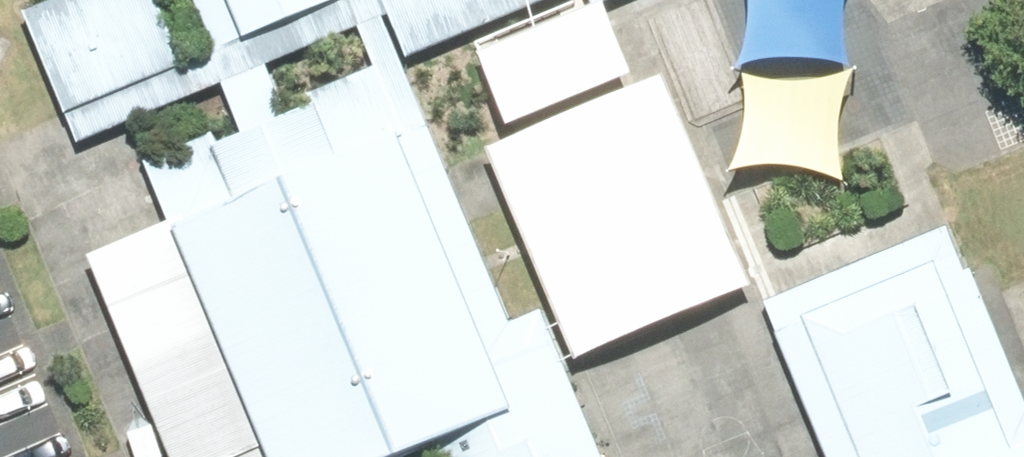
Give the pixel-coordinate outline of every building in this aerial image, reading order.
[(214,51),(185,62),(159,0),(52,0),(24,11),(75,139),(390,12),(408,57),(551,0),(339,0),(214,51)] [(214,51),(339,0),(193,0),(214,51)] [(595,2),(474,51),(504,127),(626,78),(595,2)] [(539,309),(513,320),(400,59),(143,168),(168,225),(89,259),(174,456),(405,456),(431,446),(435,456),(603,456),(539,309)] [(663,69),(482,144),(573,360),(581,357),(754,285),(663,69)] [(944,229),(761,308),(825,456),(1023,456),(1023,411),(1023,412),(944,229)]
